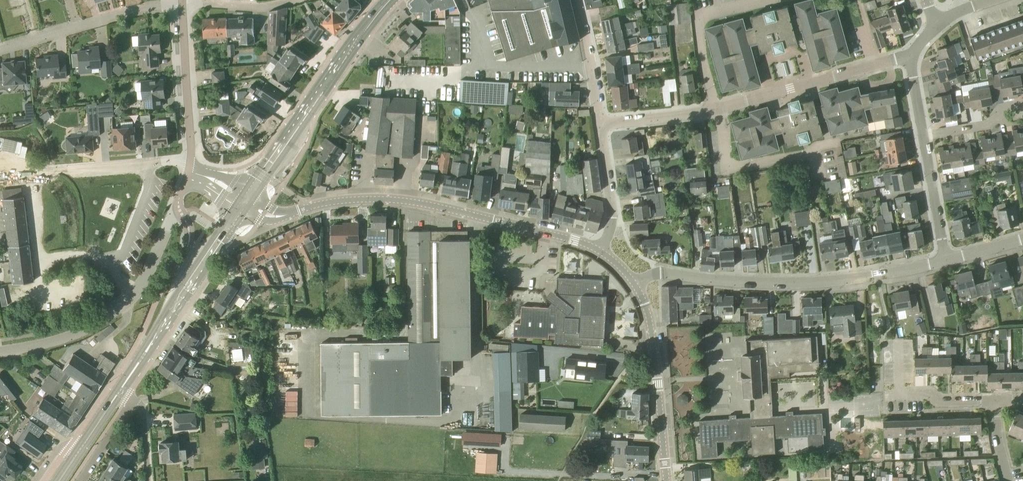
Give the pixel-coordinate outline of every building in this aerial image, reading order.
[(347,23),(347,22),(348,23),(361,8),(361,4),(356,0),(329,0),(326,3),(326,4),(347,23)] [(428,0),(413,0),(411,0),(408,2),(408,5),(411,9),(410,9),(419,20),(431,20),(431,11),(430,3),(428,0)] [(455,0),(428,0),(430,3),(431,11),(460,11),(457,5),(455,0)] [(507,61),(560,45),(580,40),(579,39),(574,18),(574,17),(570,0),(489,0),(507,61)] [(585,4),(586,9),(587,11),(599,9),(603,8),(603,7),(601,0),(599,0),(593,2),(585,4)] [(814,70),(830,65),(830,63),(834,62),(834,60),(849,55),(836,9),(820,14),(820,16),(817,17),(812,0),(811,0),(796,4),(799,16),(791,18),(788,7),(751,17),(754,29),(746,31),(742,19),(726,24),(727,25),(723,26),(723,25),(706,29),(723,90),(739,86),(739,89),(744,87),(744,89),(761,85),(750,45),(758,42),(761,53),(775,49),(776,53),(784,50),(783,47),(798,43),(795,32),(803,30),(814,70)] [(876,9),(877,8),(875,0),(874,0),(863,3),(866,12),(876,9)] [(670,25),(682,24),(692,22),(689,3),(667,5),(670,25)] [(343,27),(347,23),(326,4),(320,11),(324,14),(319,19),(320,22),(335,34),(342,25),(343,27)] [(603,8),(599,9),(601,15),(618,11),(619,11),(617,5),(603,8)] [(879,26),(906,17),(903,5),(888,10),(890,17),(887,18),(887,17),(870,23),(872,29),(879,26)] [(270,12),(269,12),(270,12),(268,44),(274,44),(274,45),(286,45),(286,31),(287,8),(288,8),(288,7),(287,7),(287,8),(270,12)] [(446,66),(455,66),(461,66),(461,13),(460,11),(431,11),(431,20),(439,20),(445,20),(445,25),(445,26),(445,33),(446,66)] [(639,21),(634,22),(623,25),(621,16),(620,13),(619,14),(618,11),(601,15),(602,20),(601,21),(604,33),(621,29),(621,30),(635,27),(640,26),(639,21)] [(227,19),(228,35),(228,36),(242,36),(242,44),(255,43),(254,19),(245,19),(245,17),(239,17),(239,19),(227,19)] [(893,27),(896,34),(911,29),(906,17),(879,26),(872,29),(875,40),(883,38),(881,32),(891,29),(890,28),(893,27)] [(228,35),(227,19),(204,20),(205,36),(228,35)] [(970,38),(970,39),(974,48),(977,59),(1022,44),(1022,20),(990,32),(989,29),(988,29),(988,30),(984,31),(978,33),(977,33),(978,36),(970,38)] [(445,26),(422,26),(418,26),(418,27),(412,22),(408,26),(406,24),(400,31),(401,32),(389,47),(401,57),(403,57),(407,53),(404,51),(415,38),(417,39),(423,33),(445,33),(445,26)] [(316,27),(303,34),(311,40),(315,44),(319,38),(323,32),(324,30),(318,26),(316,27)] [(636,34),(635,27),(621,30),(621,29),(604,33),(606,43),(614,41),(623,40),(624,40),(623,35),(626,35),(626,36),(636,34)] [(150,36),(150,34),(139,35),(141,53),(143,53),(144,67),(159,66),(158,52),(161,51),(160,35),(150,36)] [(624,41),(624,40),(623,40),(614,41),(606,43),(609,54),(626,50),(625,46),(638,44),(637,38),(624,41)] [(638,51),(654,49),(653,42),(638,44),(638,51)] [(268,53),(295,72),(299,66),(302,62),(304,63),(305,62),(305,63),(307,62),(309,59),(309,57),(308,57),(309,56),(294,46),(290,50),(288,49),(282,57),(282,56),(274,50),(274,45),(274,44),(268,44),(268,53)] [(958,54),(954,44),(938,50),(940,56),(936,57),(938,61),(954,55),(954,56),(958,54)] [(77,52),(78,54),(71,54),(72,65),(78,65),(79,69),(99,67),(98,47),(90,48),(90,51),(77,52)] [(274,75),(268,84),(280,92),(283,88),(286,90),(287,89),(289,89),(291,86),(291,84),(290,83),(291,83),(289,81),(291,78),(295,72),(268,53),(268,61),(270,61),(276,65),(277,65),(272,73),(274,75)] [(49,58),(44,58),(35,59),(37,76),(53,75),(53,78),(66,77),(65,64),(58,64),(57,54),(49,55),(49,58)] [(957,65),(954,56),(954,55),(938,61),(937,61),(939,67),(936,68),(937,72),(953,66),(954,67),(957,65)] [(608,71),(639,68),(638,63),(622,65),(621,56),(606,58),(608,71)] [(1000,68),(1008,68),(1008,60),(999,61),(1000,68)] [(26,83),(24,61),(2,63),(2,68),(0,68),(0,90),(5,89),(4,85),(26,83)] [(110,61),(101,62),(102,76),(111,75),(110,61)] [(120,63),(113,67),(117,75),(125,72),(120,63)] [(959,83),(954,67),(953,66),(937,72),(939,78),(936,79),(939,89),(951,85),(951,86),(959,83)] [(610,86),(620,84),(624,84),(623,75),(640,73),(639,68),(608,71),(610,86)] [(695,91),(694,81),(692,68),(681,70),(684,92),(695,91)] [(1020,70),(1019,68),(1009,70),(1009,72),(1014,98),(1019,97),(1018,93),(1022,93),(1022,69),(1020,70)] [(214,85),(225,84),(224,71),(212,73),(214,85)] [(1009,99),(1014,98),(1009,72),(999,74),(1000,80),(994,81),(996,93),(1002,92),(1003,96),(1008,95),(1009,99)] [(669,79),(670,91),(677,90),(676,78),(669,79)] [(662,80),(664,93),(665,103),(671,103),(670,91),(669,79),(662,80)] [(163,106),(162,98),(165,98),(164,80),(142,82),(136,82),(136,84),(135,84),(136,90),(137,90),(137,91),(143,91),(144,99),(145,99),(146,107),(163,106)] [(461,80),(460,102),(507,105),(507,104),(508,92),(508,91),(509,83),(461,80)] [(990,87),(979,89),(983,110),(988,109),(987,105),(993,104),(991,94),(996,93),(994,81),(989,82),(990,87)] [(280,92),(268,84),(267,83),(262,90),(253,83),(249,90),(261,98),(262,96),(276,105),(283,94),(280,92)] [(580,91),(570,91),(569,91),(569,83),(550,83),(550,98),(556,98),(556,105),(580,106),(580,91)] [(931,103),(931,108),(952,104),(964,102),(963,96),(963,95),(954,97),(954,99),(951,99),(950,94),(953,93),(951,86),(951,85),(939,89),(941,95),(933,97),(934,103),(931,103)] [(637,107),(637,99),(629,100),(628,86),(612,87),(615,109),(637,107)] [(887,128),(903,126),(901,116),(900,116),(899,117),(896,102),(897,102),(895,88),(869,93),(869,94),(860,96),(858,87),(838,93),(837,88),(821,93),(824,105),(816,108),(813,100),(799,104),(798,100),(790,103),(791,106),(777,110),(779,118),(771,120),(767,108),(751,112),(752,117),(733,122),(737,139),(739,138),(740,142),(738,142),(743,158),(778,149),(774,134),(783,131),(787,146),(824,136),(819,121),(828,118),(832,134),(868,124),(867,122),(885,119),(887,128)] [(969,95),(967,95),(963,96),(964,102),(965,108),(971,107),(972,108),(977,107),(978,111),(983,110),(979,89),(968,91),(969,95)] [(372,105),(373,97),(360,96),(360,105),(357,105),(353,111),(344,105),(335,119),(344,125),(340,130),(348,135),(356,122),(360,116),(356,114),(363,105),(372,106),(372,105)] [(388,183),(393,183),(394,170),(395,155),(413,157),(417,99),(373,96),(373,97),(372,105),(373,105),(367,150),(377,152),(376,169),(375,182),(385,183),(386,183),(388,183)] [(267,114),(249,102),(242,113),(230,104),(229,100),(216,101),(218,116),(230,115),(245,124),(243,128),(243,130),(247,133),(249,132),(251,129),(253,130),(260,120),(262,121),(263,121),(265,121),(267,117),(267,115),(266,115),(267,114)] [(26,118),(34,118),(33,103),(25,104),(25,115),(26,118)] [(101,135),(99,117),(98,103),(87,104),(88,113),(90,135),(67,137),(67,141),(66,141),(65,142),(64,143),(63,144),(63,145),(63,146),(63,147),(64,148),(66,149),(68,150),(68,153),(94,151),(93,136),(101,135)] [(99,117),(114,117),(114,103),(98,103),(99,117)] [(954,115),(952,104),(931,108),(932,113),(936,112),(937,118),(944,117),(945,123),(957,120),(956,114),(954,115)] [(507,105),(507,112),(510,112),(510,114),(517,114),(517,106),(512,105),(507,105)] [(119,106),(114,110),(119,116),(124,112),(119,106)] [(158,146),(159,146),(169,145),(168,136),(170,133),(168,131),(167,127),(156,128),(155,125),(153,123),(145,124),(147,142),(153,142),(153,144),(159,144),(159,146),(158,146)] [(112,144),(115,144),(115,150),(137,148),(135,127),(113,129),(114,135),(112,135),(112,144)] [(1022,150),(1022,133),(1018,134),(1017,130),(1012,131),(1014,142),(1009,143),(1011,155),(1017,154),(1016,151),(1022,150)] [(706,146),(704,132),(696,133),(698,147),(706,146)] [(893,133),(883,134),(881,135),(882,140),(880,140),(882,149),(876,150),(876,154),(905,149),(903,136),(894,138),(893,133)] [(1005,156),(1011,155),(1009,143),(1003,144),(1001,133),(997,134),(997,137),(991,138),(995,155),(995,160),(1006,158),(1005,156)] [(624,153),(634,151),(639,151),(637,143),(643,142),(642,136),(622,139),(624,153)] [(983,152),(977,153),(980,164),(985,163),(984,157),(995,155),(991,138),(986,139),(985,136),(980,137),(983,152)] [(343,150),(329,141),(326,139),(322,145),(325,147),(319,157),(324,161),(324,162),(326,163),(326,162),(335,168),(339,164),(335,161),(343,150)] [(530,215),(549,218),(550,199),(546,199),(547,183),(549,183),(551,143),(527,140),(526,159),(526,165),(526,173),(527,173),(526,185),(528,185),(534,185),(532,203),(530,215)] [(344,143),(343,151),(352,152),(353,143),(344,143)] [(973,163),(974,165),(976,176),(981,175),(980,164),(977,153),(976,145),(971,146),(970,143),(965,143),(966,147),(960,148),(963,165),(973,163)] [(949,146),(950,150),(953,167),(963,165),(960,148),(954,149),(954,145),(949,146)] [(39,172),(26,146),(18,150),(31,176),(39,172)] [(508,168),(510,148),(502,147),(501,155),(499,167),(508,168)] [(950,150),(944,151),(943,147),(939,148),(942,169),(953,167),(950,150)] [(884,165),(897,163),(907,161),(905,149),(876,154),(877,159),(883,158),(884,165)] [(451,153),(442,152),(441,158),(439,158),(438,164),(439,165),(439,172),(448,173),(451,153)] [(470,154),(461,153),(461,157),(460,162),(455,194),(468,197),(469,197),(471,187),(472,179),(466,178),(469,163),(468,163),(470,154)] [(489,199),(491,189),(493,172),(499,173),(499,167),(501,155),(493,154),(491,166),(486,166),(485,176),(477,175),(474,197),(489,199)] [(629,178),(644,175),(644,170),(652,169),(649,154),(637,156),(638,162),(626,164),(629,178)] [(461,157),(454,156),(451,176),(445,175),(442,192),(455,194),(460,162),(461,157)] [(587,192),(591,192),(601,190),(597,159),(583,160),(587,192)] [(434,187),(435,177),(436,172),(430,171),(431,165),(425,164),(423,167),(423,170),(422,170),(421,185),(434,187)] [(556,204),(552,220),(561,223),(566,201),(567,195),(566,175),(566,165),(561,165),(561,175),(562,194),(559,193),(556,204)] [(705,178),(705,170),(704,167),(685,169),(687,188),(691,188),(692,194),(707,193),(706,178),(705,178)] [(856,167),(849,169),(850,177),(858,175),(856,167)] [(890,185),(891,191),(909,188),(908,188),(908,184),(913,183),(911,171),(892,174),(894,184),(890,185)] [(1006,172),(995,174),(996,181),(1007,179),(1008,184),(1015,183),(1013,171),(1006,172)] [(323,174),(316,172),(313,184),(320,185),(323,174)] [(567,195),(584,195),(583,174),(566,175),(567,195)] [(631,191),(640,190),(643,189),(644,195),(643,195),(643,196),(647,195),(656,193),(653,179),(645,180),(644,175),(629,178),(631,191)] [(968,190),(966,179),(966,178),(961,179),(962,185),(950,187),(951,193),(968,190)] [(828,193),(843,190),(841,179),(826,182),(828,193)] [(516,184),(510,183),(503,182),(502,190),(499,206),(513,207),(515,192),(516,184)] [(528,202),(532,203),(534,185),(528,185),(527,193),(515,192),(513,207),(527,209),(528,202)] [(856,200),(867,198),(877,196),(875,189),(855,193),(856,200)] [(951,193),(953,200),(974,196),(972,189),(968,190),(951,193)] [(676,192),(677,204),(685,204),(684,191),(676,192)] [(636,219),(646,218),(652,217),(651,209),(661,208),(659,193),(656,193),(647,195),(648,204),(634,206),(636,219)] [(849,193),(842,194),(844,203),(850,202),(849,193)] [(4,220),(25,218),(22,196),(2,199),(4,220)] [(904,207),(906,219),(919,217),(916,200),(906,202),(905,196),(893,198),(895,209),(904,207)] [(603,202),(593,199),(591,199),(586,199),(586,207),(591,208),(585,229),(597,232),(604,211),(603,202)] [(570,206),(571,203),(566,201),(561,223),(573,226),(577,209),(577,208),(570,206)] [(904,250),(900,234),(900,232),(890,234),(889,231),(892,231),(893,229),(892,223),(894,222),(892,211),(889,212),(887,202),(881,203),(883,215),(891,253),(896,252),(897,251),(898,253),(902,252),(903,250),(904,250)] [(1018,225),(1014,207),(1006,209),(1005,203),(997,205),(1003,228),(1018,225)] [(591,208),(586,207),(578,205),(577,208),(577,209),(573,226),(585,229),(591,208)] [(970,223),(968,217),(967,211),(962,212),(962,209),(952,211),(953,216),(954,220),(953,220),(954,227),(955,227),(958,238),(972,235),(972,234),(980,232),(978,221),(970,223)] [(810,211),(795,213),(797,226),(812,224),(810,211)] [(387,237),(387,223),(387,213),(372,213),(371,245),(378,245),(378,237),(387,237)] [(884,235),(873,237),(877,255),(878,255),(879,256),(883,256),(884,254),(885,254),(891,253),(883,215),(875,216),(876,221),(877,221),(879,233),(881,233),(883,232),(884,235)] [(7,241),(28,239),(25,218),(4,220),(7,241)] [(831,231),(838,230),(836,220),(829,221),(831,231)] [(311,221),(298,227),(309,250),(316,247),(313,239),(318,237),(311,221)] [(825,232),(831,231),(829,221),(823,223),(825,232)] [(359,223),(349,223),(349,225),(333,225),(333,228),(331,228),(331,235),(333,235),(333,243),(347,243),(348,251),(359,250),(359,259),(368,258),(367,245),(359,245),(359,223)] [(910,224),(912,231),(909,232),(900,234),(904,250),(912,248),(912,249),(924,246),(920,223),(910,224)] [(631,235),(648,234),(648,224),(631,225),(631,235)] [(877,255),(873,237),(873,239),(867,240),(866,236),(866,235),(864,224),(850,226),(852,238),(859,237),(863,258),(877,255)] [(765,226),(759,227),(761,249),(762,249),(762,245),(768,244),(765,226)] [(285,233),(293,248),(301,244),(302,247),(301,248),(309,263),(308,263),(311,269),(316,267),(312,257),(309,250),(298,227),(285,233)] [(746,244),(741,244),(740,244),(741,247),(742,250),(743,265),(757,264),(756,249),(761,249),(759,227),(751,228),(752,236),(745,237),(746,244)] [(399,229),(389,229),(389,245),(399,245),(399,229)] [(702,233),(700,233),(700,230),(694,230),(695,246),(703,245),(702,233)] [(779,231),(783,260),(795,258),(794,251),(801,250),(800,241),(787,242),(786,230),(779,231)] [(409,231),(409,241),(410,343),(322,344),(323,416),(332,416),(443,415),(442,391),(442,389),(447,389),(447,384),(442,384),(442,375),(454,374),(453,358),(472,358),(470,240),(468,240),(468,231),(409,231)] [(770,262),(783,260),(779,231),(771,232),(773,246),(768,247),(770,262)] [(288,250),(293,248),(285,233),(274,238),(287,265),(294,262),(288,250)] [(720,251),(720,262),(721,266),(735,265),(734,250),(734,248),(741,247),(740,244),(741,244),(739,235),(733,236),(733,238),(724,239),(724,235),(717,236),(717,237),(716,237),(718,251),(720,251)] [(710,250),(702,249),(700,270),(715,271),(716,257),(712,257),(713,251),(718,251),(716,237),(710,237),(710,250)] [(263,243),(270,259),(275,256),(281,268),(283,274),(290,271),(287,265),(274,238),(263,243)] [(10,263),(30,260),(28,239),(7,241),(10,263)] [(650,253),(660,253),(670,252),(670,246),(660,247),(660,239),(643,240),(644,252),(650,252),(650,253)] [(833,241),(836,257),(849,255),(846,239),(833,241)] [(836,257),(833,241),(820,243),(823,260),(836,257)] [(258,264),(270,259),(263,243),(251,249),(258,264)] [(245,270),(258,264),(251,249),(238,255),(245,270)] [(30,260),(10,263),(12,284),(33,282),(30,260)] [(298,271),(294,262),(287,265),(290,271),(291,274),(298,271)] [(1012,275),(1009,276),(1005,262),(989,266),(993,279),(988,280),(988,281),(990,290),(1014,284),(1012,275)] [(264,268),(260,270),(267,286),(271,284),(264,268)] [(954,275),(958,289),(960,297),(971,294),(972,298),(991,293),(990,290),(988,281),(975,284),(972,271),(954,275)] [(256,280),(253,275),(248,277),(251,285),(258,285),(256,280)] [(604,280),(575,278),(558,277),(557,294),(558,295),(549,307),(522,306),(521,324),(514,323),(513,337),(556,339),(556,343),(604,346),(604,338),(605,338),(605,328),(607,296),(603,296),(604,280)] [(222,314),(227,306),(232,309),(240,297),(246,300),(252,290),(247,282),(239,286),(238,289),(229,283),(217,300),(219,300),(214,306),(222,314)] [(952,304),(949,304),(945,291),(943,291),(941,283),(928,285),(932,302),(939,301),(942,315),(954,312),(952,304)] [(694,303),(694,288),(677,288),(676,285),(662,286),(663,303),(676,303),(685,303),(694,303)] [(1020,286),(1013,288),(1018,307),(1022,305),(1022,295),(1020,286)] [(0,289),(0,297),(2,306),(9,305),(5,288),(0,289)] [(909,295),(908,291),(908,290),(894,293),(897,310),(906,309),(907,315),(920,313),(917,294),(909,295)] [(741,321),(741,316),(740,308),(733,308),(733,297),(725,297),(725,295),(715,295),(716,314),(726,314),(726,312),(733,312),(733,321),(741,321)] [(613,309),(622,309),(621,296),(613,297),(613,309)] [(753,313),(768,312),(768,299),(761,299),(761,297),(745,297),(745,308),(753,308),(753,313)] [(822,313),(822,297),(803,298),(803,314),(804,314),(804,326),(813,326),(813,319),(822,319),(822,313)] [(684,319),(683,310),(694,309),(694,303),(685,303),(676,303),(663,303),(663,322),(678,322),(678,320),(684,319)] [(862,334),(862,330),(861,320),(855,321),(853,305),(830,308),(832,323),(843,322),(845,336),(855,335),(855,334),(862,334)] [(764,334),(774,334),(773,316),(763,317),(764,334)] [(778,333),(793,332),(800,332),(800,319),(792,319),(792,322),(778,322),(778,333)] [(926,323),(916,324),(918,333),(928,332),(926,323)] [(101,341),(115,328),(111,324),(97,337),(101,341)] [(195,355),(199,350),(194,347),(201,336),(201,331),(190,324),(186,330),(185,329),(176,343),(195,355)] [(820,370),(818,348),(812,348),(811,336),(767,339),(767,340),(762,340),(762,339),(747,340),(746,340),(746,341),(747,356),(744,356),(743,356),(743,357),(744,371),(743,371),(743,374),(745,374),(745,378),(743,378),(743,381),(744,381),(745,395),(745,396),(746,396),(749,396),(750,411),(750,412),(751,412),(751,411),(752,411),(752,417),(737,418),(736,415),(729,415),(730,419),(700,420),(701,435),(698,436),(699,443),(701,443),(702,458),(718,457),(717,442),(752,439),(752,447),(748,447),(748,453),(753,453),(753,454),(776,453),(775,438),(788,437),(789,452),(825,450),(824,435),(826,435),(826,428),(823,428),(822,413),(794,415),(793,411),(786,412),(786,415),(771,416),(771,410),(773,410),(771,378),(790,377),(790,372),(820,370)] [(515,343),(515,351),(526,350),(526,342),(515,343)] [(187,375),(205,378),(206,378),(207,370),(192,367),(196,361),(174,346),(163,362),(178,372),(187,375)] [(257,359),(256,346),(243,347),(244,354),(245,361),(257,359)] [(539,381),(539,380),(538,351),(522,352),(518,352),(519,379),(519,382),(537,381),(539,381)] [(512,431),(512,390),(511,352),(509,352),(494,352),(495,391),(496,431),(512,431)] [(81,383),(95,392),(115,363),(102,354),(98,359),(101,361),(95,369),(73,354),(62,370),(69,374),(81,383)] [(607,365),(598,364),(598,362),(567,358),(566,367),(576,368),(575,378),(590,379),(591,377),(605,378),(607,365)] [(924,372),(928,372),(927,358),(915,358),(915,375),(924,375),(924,372)] [(932,375),(940,374),(939,358),(927,358),(928,372),(932,372),(932,375)] [(952,372),(952,366),(951,358),(939,358),(940,374),(948,374),(948,372),(952,372)] [(197,390),(205,378),(187,375),(178,372),(163,362),(158,369),(184,387),(194,394),(197,390)] [(69,374),(62,370),(55,365),(48,375),(49,376),(62,385),(69,374)] [(956,382),(964,382),(964,365),(952,366),(952,372),(952,380),(956,380),(956,382)] [(972,380),(976,380),(976,365),(964,365),(964,382),(972,382),(972,380)] [(988,382),(988,373),(988,365),(976,365),(976,380),(980,380),(980,382),(988,382)] [(11,398),(17,393),(1,372),(0,373),(0,384),(11,398)] [(1022,387),(1022,372),(1012,373),(1012,389),(1020,389),(1020,387),(1022,387)] [(996,387),(1000,387),(1000,373),(988,373),(988,382),(988,390),(996,390),(996,387)] [(1004,389),(1012,389),(1012,373),(1000,373),(1000,387),(1004,387),(1004,389)] [(41,388),(54,397),(59,389),(61,390),(63,386),(62,385),(49,376),(41,388)] [(95,392),(81,383),(76,391),(71,388),(70,390),(76,394),(89,403),(95,392)] [(649,393),(647,393),(633,393),(633,410),(620,409),(619,417),(632,418),(648,419),(649,393)] [(89,403),(76,394),(69,403),(65,401),(64,403),(81,415),(89,403)] [(64,403),(60,409),(43,398),(32,413),(66,436),(81,415),(64,403)] [(286,415),(299,415),(299,401),(286,401),(286,415)] [(1017,412),(1009,432),(1022,438),(1022,415),(1017,412)] [(176,430),(197,428),(196,413),(175,415),(176,430)] [(521,414),(520,427),(566,430),(566,417),(521,414)] [(971,434),(982,434),(981,418),(975,418),(975,415),(970,416),(971,434)] [(938,435),(949,435),(948,416),(944,416),(944,419),(938,419),(938,435)] [(960,434),(959,418),(953,419),(953,416),(948,416),(949,435),(960,434)] [(960,434),(971,434),(970,416),(965,416),(965,418),(959,418),(960,434)] [(928,436),(927,417),(922,417),(922,420),(916,420),(917,436),(928,436)] [(938,435),(938,419),(932,419),(932,417),(927,417),(928,436),(938,435)] [(895,437),(895,421),(889,421),(888,418),(883,419),(884,437),(895,437)] [(895,437),(906,436),(905,418),(900,418),(901,420),(895,421),(895,437)] [(906,436),(917,436),(916,420),(910,420),(910,418),(905,418),(906,436)] [(19,444),(19,445),(38,458),(38,457),(46,445),(47,445),(37,438),(38,436),(39,437),(39,436),(43,430),(43,431),(44,430),(30,420),(29,421),(30,421),(26,427),(25,426),(25,427),(25,428),(24,429),(23,429),(25,430),(22,435),(25,437),(20,445),(19,444)] [(589,430),(584,438),(601,438),(601,431),(589,430)] [(501,436),(465,433),(464,443),(500,444),(501,436)] [(315,439),(305,439),(305,446),(315,447),(315,439)] [(13,460),(14,459),(11,456),(15,451),(6,445),(0,441),(0,449),(2,451),(0,454),(0,457),(5,461),(0,467),(0,478),(3,480),(3,479),(3,478),(6,474),(13,479),(22,466),(13,460)] [(163,461),(187,459),(187,449),(180,449),(179,441),(161,443),(161,444),(160,444),(159,445),(159,449),(161,451),(162,451),(163,461)] [(649,446),(639,446),(616,445),(616,443),(605,442),(605,444),(608,448),(611,454),(615,454),(615,460),(649,461),(649,446)] [(475,470),(493,471),(494,453),(476,452),(475,470)] [(266,468),(265,459),(258,460),(258,457),(249,458),(250,469),(266,468)] [(119,480),(133,480),(128,478),(127,480),(124,478),(126,476),(124,475),(128,468),(114,459),(113,460),(112,460),(110,464),(111,465),(106,472),(119,480)] [(701,478),(710,478),(710,468),(685,470),(686,480),(701,480),(701,478)] [(106,472),(105,473),(103,473),(101,476),(102,478),(100,480),(119,480),(106,472)]
